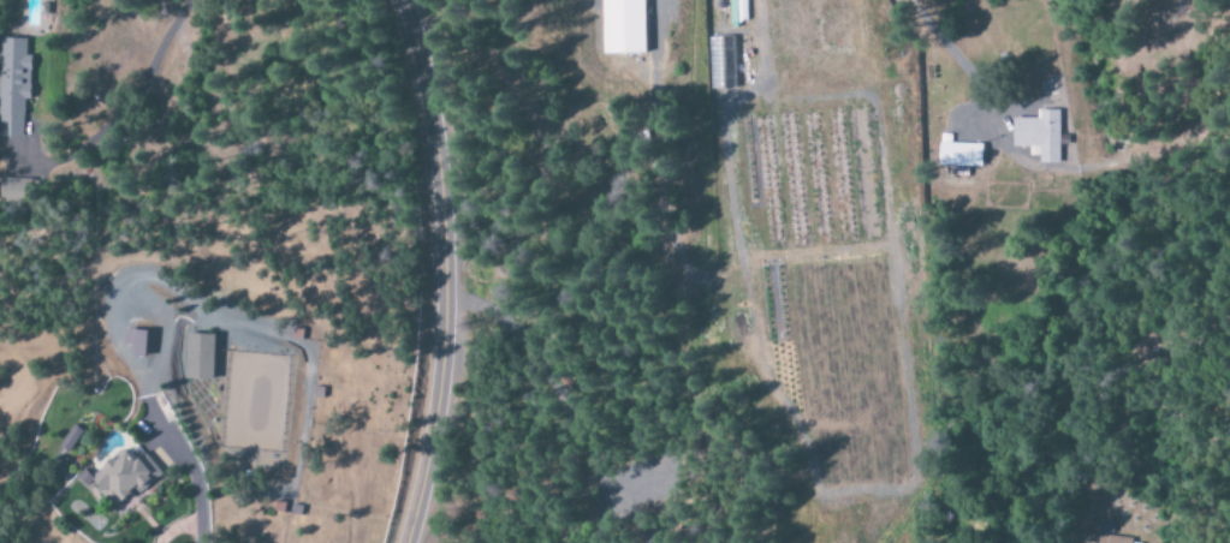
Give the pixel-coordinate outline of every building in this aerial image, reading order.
[(600,55),(643,54),(642,0),(599,0),(600,55)] [(747,0),(729,0),(729,26),(748,25),(747,0)] [(710,89),(735,88),(734,38),(708,39),(710,89)] [(24,99),(31,99),(33,56),(27,56),(27,40),(2,39),(0,83),(0,137),(23,138),(24,99)] [(1058,111),(1036,111),(1036,119),(1011,119),(1011,148),(1038,148),(1039,164),(1059,164),(1058,111)] [(981,167),(981,144),(951,145),(951,135),(938,135),(939,167),(981,167)] [(143,359),(144,332),(122,332),(121,346),(131,347),(131,358),(143,359)] [(212,335),(184,335),(183,381),(211,382),(212,335)] [(160,474),(139,446),(126,456),(122,451),(100,468),(102,470),(89,480),(112,511),(160,474)]
